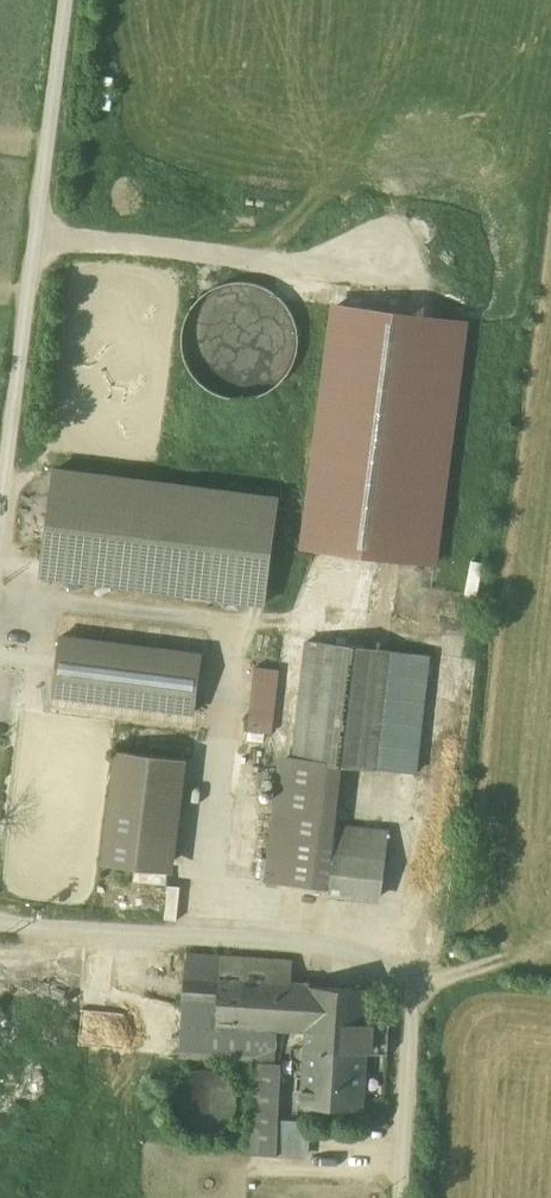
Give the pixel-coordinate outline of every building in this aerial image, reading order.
[(108,106),(112,75),(103,74),(99,105),(108,106)] [(219,392),(292,386),(284,284),(183,293),(190,377),(218,375),(219,392)] [(385,305),(432,312),(434,300),(387,292),(385,305)] [(325,301),(297,549),(437,565),(465,316),(325,301)] [(44,469),(35,578),(264,597),(273,488),(44,469)] [(59,611),(45,712),(118,722),(120,703),(190,712),(199,650),(154,643),(157,625),(59,611)] [(284,740),(267,878),(385,894),(392,823),(337,818),(343,753),(415,761),(429,644),(309,630),(297,742),(284,740)] [(271,731),(280,667),(253,663),(244,728),(271,731)] [(184,756),(119,747),(104,857),(169,866),(184,756)] [(166,884),(163,917),(176,918),(179,885),(166,884)] [(181,1051),(259,1056),(253,1146),(309,1150),(311,1112),(284,1110),(290,1024),(316,1026),(311,1096),(369,1100),(376,985),(295,978),(298,950),(189,944),(181,1051)] [(240,1103),(241,1097),(240,1092),(238,1086),(236,1081),(231,1074),(226,1070),(219,1067),(211,1065),(206,1065),(195,1068),(191,1071),(186,1075),(179,1085),(177,1092),(177,1098),(177,1105),(179,1110),(182,1116),(188,1122),(194,1126),(199,1128),(205,1129),(211,1129),(217,1128),(223,1126),(228,1123),(232,1119),(236,1114),(238,1109),(240,1103)]
